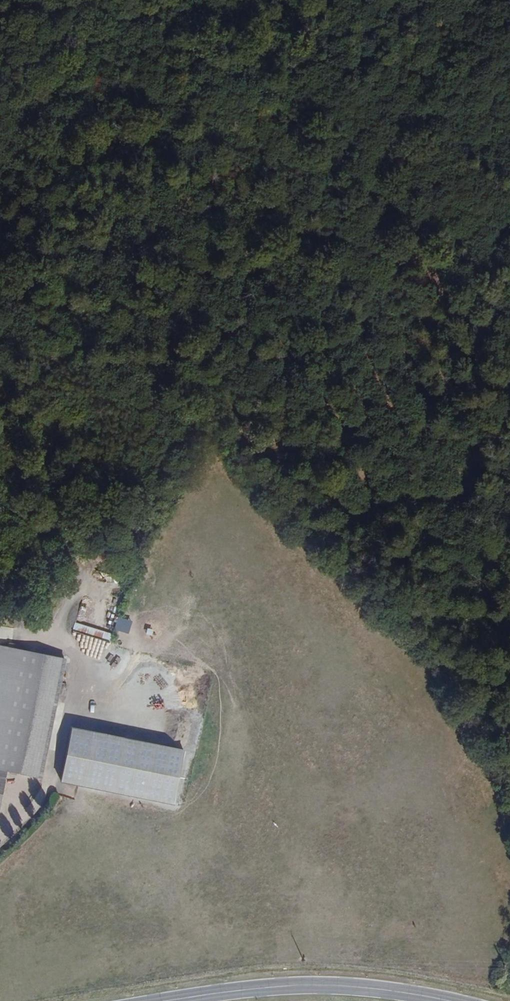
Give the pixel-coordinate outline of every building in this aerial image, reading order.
[(129,633),(132,621),(118,616),(115,629),(129,633)] [(75,624),(73,630),(110,638),(112,632),(75,624)] [(12,633),(0,683),(0,752),(23,758),(57,766),(85,650),(12,633)] [(106,652),(108,642),(102,640),(99,651),(106,652)] [(152,686),(151,707),(159,707),(159,711),(175,712),(176,687),(152,686)] [(185,752),(74,729),(63,781),(176,805),(185,752)] [(0,752),(0,806),(11,809),(23,758),(0,752)]
